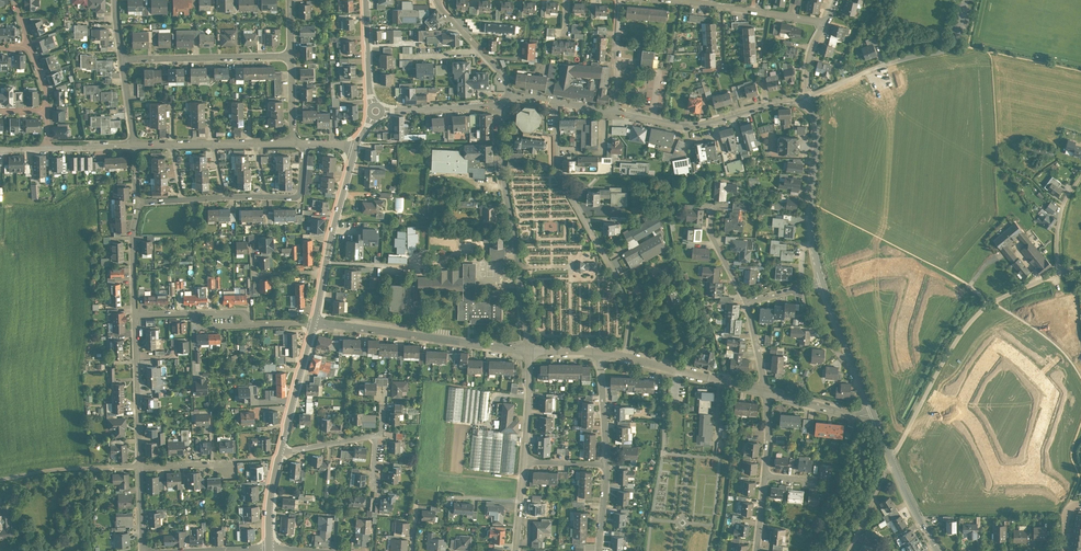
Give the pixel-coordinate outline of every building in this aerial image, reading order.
[(25,9),(36,9),(36,5),(39,5),(39,0),(25,0),(25,9)] [(91,5),(96,5),(97,11),(105,11),(105,0),(91,0),(91,5)] [(128,10),(134,10),(142,10),(142,7),(142,0),(128,0),(128,10)] [(152,7),(152,11),(161,11),(161,12),(167,12),(166,0),(152,0),(152,7)] [(173,10),(178,10),(184,10),(184,14),(189,14),(189,7),(189,0),(173,0),(173,10)] [(199,10),(210,10),(211,10),(211,6),(210,0),(199,0),(199,10)] [(218,11),(224,10),(232,9),(232,6),(232,0),(218,0),(218,11)] [(239,10),(253,10),(254,10),(254,4),(253,0),(239,0),(239,10)] [(262,6),(262,9),(271,9),(276,9),(276,0),(262,0),(262,6)] [(343,0),(343,11),(353,11),(353,6),(352,6),(352,0),(350,0),(347,0),(343,0)] [(457,8),(468,8),(468,0),(457,0),(457,8)] [(491,0),(479,0),(479,9),(490,10),(491,0)] [(807,11),(818,13),(820,1),(812,0),(809,0),(807,11)] [(849,0),(847,0),(845,6),(843,12),(854,15),(856,8),(857,2),(855,2),(849,0)] [(402,9),(413,9),(413,5),(413,1),(402,1),(402,9)] [(513,2),(502,1),(502,10),(513,11),(513,2)] [(535,2),(524,2),(524,11),(535,11),(535,2)] [(558,2),(547,2),(547,11),(550,11),(557,11),(558,12),(558,2)] [(585,3),(574,3),(573,12),(585,12),(585,3)] [(307,4),(299,4),(300,18),(310,18),(310,4),(307,4)] [(607,5),(596,5),(596,14),(602,14),(607,15),(607,5)] [(646,19),(647,8),(628,6),(627,17),(646,19)] [(666,21),(667,9),(647,8),(646,19),(666,21)] [(402,9),(393,9),(393,22),(422,22),(422,16),(429,17),(429,9),(413,9),(402,9)] [(444,17),(437,9),(430,16),(436,22),(437,24),(438,23),(443,18),(444,17)] [(436,22),(430,16),(425,21),(429,26),(432,26),(436,22)] [(353,18),(344,19),(344,29),(354,29),(353,18)] [(443,18),(438,23),(441,26),(447,21),(443,18)] [(32,23),(30,24),(31,28),(30,28),(32,32),(32,31),(34,35),(45,31),(41,20),(32,23)] [(481,22),(473,21),(472,32),(480,33),(481,22)] [(483,22),(481,22),(480,33),(490,33),(491,22),(483,22)] [(791,25),(782,23),(781,25),(780,32),(790,34),(791,27),(791,25)] [(781,25),(774,24),(773,34),(780,35),(780,32),(781,25)] [(87,25),(75,25),(75,38),(81,38),(81,35),(87,35),(87,28),(87,25)] [(843,27),(835,25),(832,34),(839,36),(840,37),(841,37),(842,33),(846,34),(848,35),(849,29),(843,28),(843,27)] [(315,26),(300,26),(300,36),(315,35),(315,32),(315,29),(315,26)] [(555,28),(547,27),(547,36),(555,36),(555,28)] [(791,27),(790,34),(789,36),(800,38),(802,29),(791,27)] [(108,29),(92,29),(92,35),(92,37),(96,37),(96,39),(97,39),(96,37),(102,37),(102,43),(102,44),(107,44),(108,44),(108,29)] [(278,29),(271,29),(271,33),(265,33),(265,42),(265,44),(273,44),(278,44),(278,29)] [(228,30),(228,34),(221,34),(221,40),(221,45),(237,45),(236,30),(228,30)] [(381,39),(381,30),(372,30),(372,40),(381,39)] [(422,30),(414,30),(414,35),(414,40),(423,40),(423,36),(422,36),(422,30)] [(147,33),(136,33),(136,38),(134,38),(134,47),(148,47),(148,42),(147,33)] [(159,33),(158,33),(159,38),(159,47),(170,46),(170,33),(159,33)] [(188,34),(177,34),(177,46),(193,46),(193,38),(192,33),(188,33),(188,34)] [(256,33),(244,34),(244,45),(256,45),(256,33)] [(459,33),(450,33),(442,33),(442,35),(442,42),(442,43),(450,43),(450,45),(459,45),(459,38),(459,33)] [(213,35),(205,35),(205,34),(200,34),(200,38),(200,46),(214,46),(213,35)] [(52,36),(35,42),(38,51),(41,51),(49,48),(55,46),(52,36)] [(606,37),(597,36),(596,48),(605,48),(606,37)] [(875,36),(869,38),(871,45),(873,44),(873,47),(878,45),(875,36)] [(497,40),(489,39),(488,50),(489,50),(489,53),(495,53),(495,50),(496,50),(497,40)] [(353,40),(343,41),(343,47),(340,47),(340,53),(344,52),(344,53),(355,52),(354,47),(353,47),(353,40)] [(555,40),(553,40),(552,53),(559,53),(560,50),(564,50),(565,41),(555,40)] [(576,42),(565,41),(564,50),(568,50),(568,54),(575,55),(576,42)] [(530,42),(523,42),(523,49),(535,50),(535,43),(530,42)] [(828,44),(823,43),(820,53),(829,56),(832,46),(828,44)] [(703,45),(701,45),(702,52),(705,52),(715,51),(717,51),(717,44),(707,44),(703,45)] [(871,45),(862,48),(866,59),(870,57),(870,58),(873,57),(873,56),(877,55),(873,47),(873,44),(871,45)] [(307,46),(300,46),(300,58),(312,58),(312,46),(312,45),(307,46)] [(787,46),(785,55),(796,57),(797,48),(791,47),(787,46)] [(605,48),(596,48),(596,52),(591,52),(590,58),(596,59),(605,59),(605,48)] [(535,50),(523,49),(522,57),(528,58),(534,58),(534,57),(535,50)] [(655,51),(643,49),(642,57),(654,59),(655,51)] [(25,67),(25,54),(15,54),(16,57),(16,67),(17,67),(24,67),(25,67)] [(96,57),(92,57),(92,55),(86,55),(86,54),(81,54),(81,63),(80,63),(80,67),(86,67),(86,69),(96,68),(96,60),(96,57)] [(383,54),(380,54),(381,67),(392,67),(392,66),(390,66),(390,59),(392,59),(392,54),(391,54),(383,54)] [(51,55),(41,58),(44,69),(50,67),(55,65),(53,62),(54,61),(53,58),(52,58),(51,55)] [(654,59),(642,57),(641,65),(653,67),(654,59)] [(113,75),(113,60),(96,60),(96,68),(105,68),(105,75),(112,75),(113,75)] [(473,79),(473,72),(471,72),(470,61),(452,62),(452,70),(455,70),(455,80),(458,79),(473,79)] [(432,63),(426,63),(426,62),(422,62),(422,63),(416,63),(416,68),(416,74),(416,78),(433,78),(433,74),(432,68),(432,63)] [(557,63),(550,62),(548,76),(548,77),(554,78),(557,63)] [(832,65),(818,62),(816,70),(824,72),(823,76),(828,77),(829,74),(832,65)] [(603,66),(562,63),(558,82),(571,85),(573,78),(573,76),(601,77),(603,66)] [(349,65),(344,65),(344,66),(342,66),(342,65),(340,65),(340,77),(342,77),(350,77),(356,77),(355,65),(349,65)] [(446,65),(436,65),(436,67),(436,74),(441,74),(441,70),(446,70),(446,65)] [(611,67),(603,66),(601,77),(599,87),(606,88),(607,88),(611,67)] [(243,67),(236,67),(236,71),(236,78),(244,78),(243,67)] [(274,67),(266,67),(267,77),(274,77),(274,75),(274,71),(274,67)] [(184,68),(176,69),(176,81),(184,80),(184,77),(184,68)] [(198,68),(190,68),(191,76),(191,82),(198,82),(199,81),(198,68)] [(206,68),(198,68),(199,81),(206,81),(206,80),(207,80),(207,74),(206,68)] [(787,69),(784,70),(786,80),(790,79),(790,80),(794,79),(794,78),(795,78),(793,69),(793,68),(787,69)] [(153,69),(144,69),(144,82),(144,84),(153,84),(153,80),(153,70),(153,69)] [(176,81),(176,69),(168,69),(168,77),(168,81),(176,81)] [(313,80),(313,69),(302,69),(302,74),(301,74),(301,80),(313,80)] [(161,70),(153,70),(153,80),(161,80),(161,77),(161,70)] [(52,73),(46,75),(47,78),(48,78),(49,81),(48,81),(49,85),(50,84),(50,85),(55,84),(55,83),(61,81),(58,71),(52,73)] [(390,73),(381,73),(381,84),(390,84),(390,80),(390,73)] [(527,74),(517,73),(516,85),(526,86),(527,74)] [(544,76),(527,74),(526,86),(526,87),(545,89),(547,80),(548,77),(548,76),(544,76)] [(777,74),(768,76),(767,77),(767,80),(767,81),(769,90),(774,90),(774,89),(780,88),(778,79),(777,74)] [(587,80),(573,78),(571,85),(593,88),(594,81),(589,80),(587,80)] [(473,79),(458,79),(458,95),(474,95),(474,87),(478,87),(486,87),(486,84),(489,84),(489,79),(473,79)] [(555,82),(547,80),(545,89),(545,92),(553,94),(555,82)] [(558,82),(555,82),(553,94),(569,97),(571,85),(558,82)] [(751,84),(744,86),(744,83),(738,85),(741,98),(747,96),(748,97),(756,94),(756,95),(759,94),(756,84),(752,85),(751,84)] [(350,84),(345,85),(346,96),(357,96),(356,84),(350,84)] [(101,85),(84,85),(84,94),(94,93),(95,100),(101,100),(101,91),(101,85)] [(571,85),(569,97),(593,101),(595,89),(593,88),(571,85)] [(5,94),(0,94),(0,104),(6,104),(13,104),(13,100),(15,100),(15,92),(13,92),(12,86),(10,86),(8,86),(5,87),(5,94)] [(416,87),(409,87),(405,87),(405,93),(405,96),(406,104),(416,103),(416,94),(416,92),(416,87)] [(610,95),(605,94),(606,88),(599,87),(597,102),(608,104),(610,95)] [(307,88),(301,88),(301,100),(312,99),(311,88),(307,88)] [(29,91),(27,91),(27,95),(27,104),(38,104),(38,90),(29,91)] [(64,91),(64,90),(57,90),(55,90),(55,103),(64,102),(64,91)] [(113,90),(111,90),(111,91),(101,91),(101,100),(110,99),(110,106),(117,106),(116,101),(118,101),(117,91),(113,91),(113,90)] [(730,92),(725,93),(721,95),(724,104),(733,102),(730,92)] [(426,94),(416,94),(416,103),(426,103),(426,94)] [(721,95),(717,96),(713,97),(715,107),(724,104),(721,95)] [(697,98),(690,97),(688,106),(691,107),(690,110),(691,110),(691,111),(695,111),(700,111),(702,97),(697,96),(697,98)] [(243,101),(232,102),(232,110),(243,110),(243,102),(243,101)] [(276,101),(268,101),(268,109),(271,109),(282,109),(282,101),(276,101)] [(204,102),(190,102),(186,102),(186,110),(192,110),(204,110),(204,102)] [(165,103),(151,103),(151,111),(165,111),(165,103)] [(357,105),(347,105),(347,112),(340,112),(339,108),(332,108),(333,119),(337,118),(337,119),(347,118),(357,118),(357,105)] [(535,107),(525,106),(518,112),(517,122),(523,129),(524,129),(523,137),(522,136),(522,137),(521,137),(521,138),(519,138),(519,137),(519,136),(517,136),(516,136),(516,138),(515,144),(521,145),(520,146),(521,147),(522,146),(525,147),(525,148),(527,148),(527,147),(530,147),(530,150),(529,150),(529,151),(530,151),(531,151),(531,152),(534,152),(534,151),(535,151),(536,152),(537,151),(536,151),(536,148),(540,148),(540,149),(541,149),(541,148),(543,148),(544,149),(545,149),(545,148),(546,146),(547,147),(548,146),(547,145),(547,143),(548,143),(548,142),(547,142),(545,140),(546,139),(545,139),(544,140),(542,139),(542,138),(542,134),(541,134),(541,135),(537,135),(537,134),(536,135),(533,134),(533,133),(532,133),(532,134),(531,134),(532,130),(533,130),(540,124),(541,114),(535,107)] [(790,108),(779,109),(779,114),(775,115),(776,124),(780,124),(784,124),(784,128),(788,128),(788,123),(790,123),(789,117),(791,117),(790,108)] [(282,109),(271,109),(272,117),(282,117),(282,109)] [(64,110),(57,110),(53,110),(53,120),(64,120),(64,110)] [(204,110),(192,110),(192,118),(204,118),(204,110)] [(243,117),(243,110),(232,110),(232,117),(232,118),(243,117)] [(310,110),(302,110),(303,121),(317,121),(317,113),(317,110),(310,110)] [(165,111),(151,111),(151,119),(165,119),(165,111)] [(329,112),(317,113),(317,121),(317,127),(329,126),(329,119),(329,112)] [(492,114),(480,114),(480,126),(492,126),(492,114)] [(466,115),(452,116),(453,125),(453,130),(463,129),(467,129),(466,115)] [(110,116),(91,116),(91,126),(101,126),(101,133),(111,133),(114,132),(115,132),(116,131),(117,130),(117,128),(117,127),(114,127),(114,120),(110,120),(110,116)] [(404,116),(394,116),(394,125),(404,125),(404,123),(404,116)] [(243,117),(232,118),(233,125),(232,125),(232,126),(234,126),(241,126),(243,126),(243,125),(243,118),(243,117)] [(282,125),(282,117),(272,117),(269,117),(269,125),(282,125)] [(443,117),(431,118),(431,119),(432,125),(432,130),(432,129),(432,128),(438,128),(438,130),(444,129),(443,117)] [(19,118),(10,118),(10,126),(10,131),(15,131),(15,133),(20,133),(20,126),(20,118),(19,118)] [(204,118),(192,118),(192,126),(199,126),(204,126),(204,118)] [(39,126),(38,119),(26,119),(27,126),(27,131),(38,131),(39,131),(39,126)] [(165,119),(151,119),(151,127),(160,127),(165,127),(165,126),(165,119)] [(576,129),(576,119),(560,119),(560,129),(565,129),(565,133),(573,133),(573,129),(576,129)] [(751,122),(741,125),(743,135),(754,132),(751,122)] [(774,123),(758,127),(760,133),(776,130),(774,123)] [(404,125),(394,125),(394,132),(394,139),(404,139),(404,134),(404,125)] [(492,126),(480,126),(480,132),(477,132),(470,132),(470,138),(476,138),(481,138),(493,138),(492,126)] [(621,127),(612,126),(612,134),(626,135),(627,127),(621,127)] [(648,129),(633,126),(630,140),(645,143),(645,141),(648,142),(649,136),(646,136),(648,129)] [(67,127),(58,127),(53,127),(54,137),(67,137),(67,127)] [(674,132),(652,127),(649,141),(671,146),(674,132)] [(597,149),(597,144),(592,144),(586,144),(586,128),(583,128),(582,128),(581,129),(581,151),(586,151),(586,149),(597,149)] [(732,128),(720,131),(723,141),(726,152),(731,150),(738,148),(737,144),(737,143),(735,144),(734,138),(735,138),(732,128)] [(754,132),(743,135),(748,150),(749,150),(753,148),(750,141),(756,139),(754,132)] [(779,145),(796,146),(796,144),(798,144),(798,139),(797,139),(797,137),(779,136),(779,143),(778,143),(778,144),(779,144),(779,145)] [(685,142),(679,140),(675,149),(681,151),(685,142)] [(715,140),(709,141),(709,142),(703,143),(706,160),(712,159),(717,158),(718,162),(722,162),(720,154),(718,155),(717,149),(715,140)] [(1075,146),(1076,142),(1069,140),(1066,148),(1075,151),(1074,154),(1080,156),(1080,157),(1080,147),(1075,146)] [(1021,149),(1052,158),(1055,151),(1023,141),(1021,149)] [(703,142),(694,143),(695,146),(693,146),(695,161),(695,163),(696,163),(706,162),(706,160),(703,143),(703,142)] [(612,143),(611,150),(611,152),(617,152),(619,152),(620,143),(619,143),(612,143)] [(465,158),(480,158),(480,144),(465,145),(465,155),(465,158)] [(493,144),(480,144),(480,158),(480,160),(481,160),(493,160),(493,144)] [(796,146),(779,145),(778,146),(778,147),(779,147),(779,153),(796,154),(796,152),(797,152),(797,147),(796,147),(796,146)] [(375,149),(366,149),(366,154),(366,159),(374,159),(374,161),(379,161),(379,154),(375,154),(375,149)] [(465,158),(465,155),(461,155),(461,152),(432,150),(432,156),(431,170),(447,170),(447,172),(450,172),(450,171),(476,172),(483,172),(484,167),(481,167),(481,160),(480,160),(480,158),(465,158)] [(673,153),(664,151),(662,160),(670,160),(673,153)] [(519,153),(510,153),(508,166),(517,167),(518,165),(523,166),(524,154),(519,153)] [(44,155),(34,155),(35,166),(44,166),(44,155)] [(327,156),(324,155),(323,163),(335,164),(335,156),(334,156),(327,156)] [(17,170),(17,156),(13,156),(13,157),(9,157),(9,165),(9,170),(17,170)] [(20,157),(20,156),(17,156),(17,170),(25,170),(25,164),(25,157),(20,157)] [(598,157),(578,156),(578,165),(577,165),(577,166),(580,166),(585,166),(585,165),(598,165),(598,157)] [(62,157),(52,157),(53,170),(61,170),(62,170),(62,163),(62,157)] [(115,157),(104,158),(105,167),(109,167),(116,166),(115,157)] [(126,157),(115,157),(116,166),(123,166),(127,166),(126,157)] [(687,158),(673,161),(675,168),(678,167),(679,173),(689,171),(688,167),(691,166),(690,162),(687,163),(687,158)] [(571,160),(564,159),(563,170),(568,170),(575,171),(575,170),(579,170),(580,169),(580,166),(577,166),(577,165),(575,165),(575,160),(571,160)] [(649,174),(650,162),(621,161),(620,167),(625,167),(625,173),(649,174)] [(793,163),(788,162),(789,162),(788,170),(787,170),(802,172),(803,164),(801,163),(801,164),(793,163)] [(335,164),(323,163),(323,170),(327,170),(333,171),(334,171),(335,164)] [(44,166),(35,166),(36,176),(39,176),(44,176),(44,166)] [(375,169),(369,168),(369,174),(365,174),(364,185),(374,186),(374,176),(379,176),(379,177),(384,177),(385,170),(375,169)] [(326,176),(322,176),(322,183),(333,184),(334,177),(333,177),(326,176)] [(1059,181),(1053,176),(1050,180),(1053,182),(1056,185),(1059,181)] [(788,178),(786,178),(786,182),(785,186),(787,186),(793,187),(799,188),(800,188),(801,180),(788,178)] [(1056,185),(1053,182),(1047,189),(1057,196),(1062,189),(1056,185)] [(333,184),(322,183),(321,190),(325,191),(332,191),(333,191),(333,184)] [(725,183),(715,183),(715,189),(716,189),(716,199),(725,200),(726,191),(737,192),(737,184),(725,183)] [(126,187),(119,187),(117,187),(115,187),(115,192),(113,192),(114,197),(119,196),(119,198),(124,198),(129,198),(128,187),(126,187)] [(621,187),(610,187),(610,190),(610,197),(612,197),(612,204),(624,204),(625,192),(621,192),(621,187)] [(598,192),(588,191),(588,198),(587,198),(587,203),(600,204),(600,197),(610,197),(610,190),(600,189),(600,190),(598,190),(598,192)] [(395,197),(395,211),(403,211),(403,197),(395,197)] [(119,198),(115,199),(115,203),(116,210),(125,209),(124,198),(119,198)] [(798,200),(787,199),(787,202),(786,208),(792,209),(791,210),(796,211),(796,209),(798,200)] [(328,201),(317,200),(313,200),(312,205),(317,206),(316,210),(326,211),(326,207),(327,207),(328,201)] [(374,202),(362,202),(362,212),(376,213),(376,217),(383,217),(383,213),(378,213),(379,205),(384,205),(384,200),(379,200),(374,200),(374,202)] [(1045,209),(1053,214),(1058,206),(1051,201),(1045,209)] [(485,207),(484,207),(484,220),(495,220),(495,207),(485,207)] [(686,208),(685,208),(685,216),(691,216),(693,216),(692,221),(694,221),(702,222),(703,215),(702,215),(703,210),(694,209),(686,208)] [(125,209),(116,210),(116,217),(116,221),(117,221),(125,220),(125,209)] [(219,219),(219,209),(208,209),(208,210),(208,219),(219,219)] [(230,209),(219,209),(219,219),(230,219),(230,215),(230,212),(230,209)] [(263,209),(252,210),(252,220),(252,223),(263,223),(264,223),(264,219),(263,219),(263,220),(263,214),(263,209)] [(285,219),(285,209),(274,209),(274,212),(274,214),(274,219),(285,219)] [(296,209),(285,209),(285,219),(296,219),(296,214),(296,209)] [(252,210),(241,210),(241,220),(252,220),(252,210)] [(1051,216),(1044,210),(1037,220),(1044,225),(1049,229),(1057,219),(1051,215),(1051,216)] [(632,246),(633,248),(639,244),(636,239),(653,230),(656,235),(661,232),(663,232),(660,226),(663,225),(659,218),(662,217),(659,212),(654,215),(652,212),(643,217),(646,222),(624,234),(624,235),(625,234),(629,240),(628,241),(629,241),(630,242),(628,243),(630,247),(632,246)] [(732,212),(731,212),(730,218),(726,217),(725,232),(731,233),(732,228),(739,229),(739,231),(743,231),(743,222),(738,222),(738,215),(740,215),(740,212),(732,212)] [(313,219),(306,217),(305,222),(304,233),(311,232),(313,220),(313,219)] [(784,219),(773,218),(773,224),(780,225),(779,235),(785,236),(785,237),(794,238),(795,225),(788,225),(788,219),(784,219)] [(125,220),(117,221),(117,222),(111,223),(111,227),(114,227),(114,231),(117,231),(117,232),(120,231),(121,232),(121,231),(126,231),(125,220)] [(1018,259),(1006,244),(1018,235),(1021,238),(1025,234),(1015,222),(993,240),(1012,263),(1018,259)] [(619,223),(604,223),(604,227),(604,232),(615,233),(615,225),(616,225),(616,226),(619,226),(619,223)] [(415,226),(407,227),(407,232),(405,232),(405,231),(398,231),(398,238),(395,237),(395,241),(395,243),(395,246),(397,246),(397,253),(399,253),(399,254),(389,254),(389,256),(388,256),(388,262),(407,262),(407,257),(408,257),(410,257),(411,255),(413,254),(413,252),(414,250),(414,249),(415,249),(415,248),(415,242),(418,242),(417,239),(418,239),(417,236),(417,233),(415,233),(415,227),(415,226)] [(694,228),(688,227),(687,239),(693,240),(701,240),(702,228),(701,228),(694,228)] [(356,241),(345,241),(344,256),(347,256),(347,259),(358,259),(359,257),(362,257),(362,247),(374,247),(374,245),(377,245),(378,233),(375,232),(375,229),(361,229),(361,235),(356,234),(356,241)] [(663,237),(661,232),(656,235),(639,244),(633,248),(623,254),(623,255),(624,255),(627,260),(624,262),(622,264),(625,270),(624,271),(626,274),(632,270),(631,268),(634,266),(634,265),(630,259),(641,253),(644,259),(645,260),(666,248),(661,238),(663,237)] [(1031,241),(1025,234),(1021,238),(1026,245),(1031,241)] [(505,259),(505,253),(506,253),(506,247),(503,247),(503,235),(484,235),(484,242),(493,241),(493,247),(490,247),(490,253),(491,259),(505,259)] [(147,241),(142,241),(142,253),(143,257),(151,257),(151,252),(152,252),(151,241),(151,240),(147,241)] [(312,240),(303,240),(303,252),(312,252),(312,240)] [(747,241),(735,240),(735,244),(732,243),(731,250),(738,250),(739,251),(740,251),(740,253),(740,261),(745,261),(746,258),(750,259),(750,251),(746,250),(747,241)] [(1026,245),(1021,249),(1036,268),(1046,259),(1038,250),(1031,241),(1026,245)] [(123,242),(113,242),(113,260),(123,259),(123,242)] [(247,242),(236,242),(237,253),(247,252),(247,242)] [(793,251),(786,250),(787,244),(782,244),(782,245),(779,244),(779,245),(771,244),(771,253),(781,254),(782,254),(781,259),(792,260),(793,251)] [(695,247),(693,247),(693,248),(692,258),(709,260),(710,249),(695,247)] [(312,264),(312,252),(303,252),(303,257),(303,264),(306,264),(307,265),(309,265),(309,264),(312,264)] [(630,259),(634,265),(644,259),(641,253),(630,259)] [(261,257),(259,257),(260,267),(269,267),(269,257),(261,257)] [(1031,272),(1019,258),(1018,259),(1012,263),(1025,278),(1031,272)] [(1036,268),(1041,275),(1052,266),(1046,259),(1036,268)] [(489,301),(475,301),(476,263),(463,263),(463,278),(458,277),(459,270),(437,269),(436,277),(418,277),(417,289),(463,290),(463,301),(462,301),(462,300),(460,300),(460,301),(458,301),(458,320),(468,320),(468,319),(471,319),(470,323),(489,323),(490,319),(492,319),(492,320),(502,320),(502,301),(499,301),(499,290),(489,290),(489,301)] [(720,267),(703,266),(702,276),(708,277),(719,278),(720,267)] [(781,266),(776,266),(775,278),(781,278),(781,277),(785,278),(785,279),(791,280),(792,267),(781,266)] [(124,268),(110,269),(111,277),(115,277),(124,277),(124,268)] [(346,269),(345,269),(345,274),(347,274),(347,278),(357,278),(357,269),(346,269)] [(749,269),(748,269),(748,277),(747,277),(747,282),(755,283),(756,270),(749,269)] [(357,278),(347,278),(346,282),(345,282),(345,287),(350,287),(350,289),(356,289),(356,287),(357,278)] [(270,280),(260,280),(260,283),(260,291),(270,291),(270,280)] [(719,282),(710,281),(709,287),(711,287),(711,296),(721,296),(722,282),(719,282)] [(115,284),(111,284),(111,294),(120,294),(120,283),(115,284)] [(304,283),(295,283),(295,295),(304,295),(304,283)] [(414,285),(391,284),(389,312),(413,313),(414,285)] [(206,287),(201,288),(201,294),(199,294),(195,294),(196,303),(207,303),(207,294),(206,287)] [(241,294),(235,294),(235,303),(247,303),(246,288),(240,288),(241,294)] [(674,288),(664,293),(667,300),(670,307),(680,302),(674,288)] [(151,295),(151,291),(145,291),(145,295),(145,298),(145,304),(156,304),(156,295),(151,295)] [(120,294),(111,294),(112,306),(121,305),(120,294)] [(168,294),(156,295),(156,304),(168,303),(168,294)] [(189,295),(184,295),(184,304),(196,303),(195,294),(189,295)] [(235,294),(223,295),(224,304),(235,303),(235,294)] [(304,295),(295,295),(296,306),(305,306),(304,295)] [(336,300),(334,300),(333,311),(343,312),(344,302),(344,300),(343,300),(336,300)] [(729,303),(727,303),(726,308),(728,308),(727,318),(729,318),(738,318),(738,311),(739,311),(739,304),(733,304),(729,303)] [(796,303),(785,303),(785,306),(784,314),(795,315),(796,303)] [(785,306),(774,305),(774,308),(773,317),(784,318),(784,314),(785,306)] [(774,308),(760,307),(759,320),(773,321),(773,317),(774,308)] [(117,312),(113,312),(113,314),(113,318),(112,318),(112,322),(113,322),(124,322),(124,320),(126,320),(125,315),(124,316),(124,312),(117,312)] [(738,318),(729,318),(728,332),(732,332),(740,333),(741,333),(742,319),(738,318)] [(181,321),(178,322),(176,322),(172,322),(173,331),(179,331),(180,333),(183,333),(185,331),(186,331),(185,322),(182,322),(181,321)] [(124,322),(113,322),(114,331),(119,331),(125,331),(124,322)] [(810,330),(791,328),(791,336),(791,335),(801,336),(801,343),(800,343),(809,344),(810,330)] [(155,329),(146,330),(146,339),(155,339),(155,329)] [(220,333),(209,334),(209,343),(217,342),(217,344),(217,345),(217,346),(220,346),(220,345),(220,342),(220,333)] [(296,333),(287,333),(288,344),(297,344),(296,333)] [(209,334),(197,334),(197,343),(209,343),(209,334)] [(332,339),(319,336),(316,347),(329,350),(329,349),(331,340),(332,339)] [(117,340),(113,340),(113,349),(122,349),(122,339),(117,340)] [(155,339),(146,339),(146,348),(155,348),(155,339)] [(353,339),(343,339),(343,348),(343,351),(352,352),(353,339)] [(360,339),(353,339),(352,352),(360,352),(360,347),(360,339)] [(746,340),(735,339),(735,340),(728,339),(727,344),(734,345),(734,350),(744,351),(745,351),(746,340)] [(339,340),(331,340),(329,349),(339,351),(339,348),(339,340)] [(379,340),(368,340),(368,347),(367,351),(368,351),(372,352),(372,354),(378,354),(379,343),(379,340)] [(177,341),(177,345),(177,351),(188,351),(188,341),(177,341)] [(390,343),(379,343),(378,354),(389,354),(390,343)] [(397,343),(390,343),(389,354),(397,355),(397,351),(397,343)] [(297,344),(288,344),(280,345),(280,355),(285,354),(285,356),(288,356),(297,356),(297,344)] [(412,345),(404,345),(403,352),(403,356),(404,356),(411,356),(412,345)] [(419,345),(412,345),(411,356),(419,356),(419,352),(419,345)] [(122,349),(113,349),(113,358),(123,358),(122,349)] [(825,350),(813,349),(811,362),(817,363),(817,359),(824,360),(825,350)] [(705,357),(696,355),(694,364),(699,365),(703,366),(712,369),(713,366),(715,366),(717,365),(716,363),(714,363),(714,359),(712,359),(714,352),(707,350),(705,357)] [(783,355),(773,354),(773,363),(783,363),(783,355)] [(321,359),(312,357),(310,363),(321,366),(330,367),(331,362),(326,361),(326,360),(321,359)] [(741,357),(735,357),(735,359),(731,358),(730,368),(743,369),(743,370),(749,370),(749,359),(744,359),(741,359),(741,357)] [(503,361),(490,360),(490,361),(489,369),(489,372),(502,372),(503,361)] [(514,361),(503,361),(502,372),(514,373),(514,361)] [(321,366),(310,363),(309,370),(318,373),(319,369),(323,370),(323,371),(329,372),(330,367),(321,366)] [(783,363),(773,363),(772,371),(782,371),(783,363)] [(558,364),(549,364),(549,365),(549,377),(550,377),(552,377),(552,378),(558,378),(558,364)] [(566,364),(558,364),(558,378),(563,378),(563,377),(566,377),(566,378),(566,364)] [(574,365),(566,364),(566,378),(566,377),(569,377),(568,378),(574,378),(574,365)] [(549,365),(541,365),(541,378),(544,378),(544,379),(550,379),(550,377),(549,377),(549,365)] [(583,365),(574,365),(574,378),(579,378),(582,378),(582,366),(583,366),(583,365)] [(156,366),(147,367),(147,376),(156,376),(156,366)] [(583,366),(582,366),(582,378),(582,380),(588,380),(588,379),(591,379),(591,366),(587,366),(583,366)] [(838,367),(826,366),(825,377),(837,378),(838,372),(838,367)] [(285,372),(276,372),(272,373),(273,380),(276,380),(277,384),(286,384),(285,372)] [(156,376),(147,376),(147,385),(156,385),(156,376)] [(627,377),(611,376),(611,388),(617,388),(626,389),(627,389),(627,377)] [(635,377),(627,377),(627,389),(626,389),(626,391),(635,391),(635,379),(635,377)] [(204,380),(204,378),(198,378),(198,380),(196,380),(196,381),(196,391),(201,391),(201,394),(207,393),(207,380),(204,380)] [(635,379),(635,391),(654,391),(655,379),(635,379)] [(407,382),(393,382),(393,397),(401,397),(401,390),(407,390),(407,382)] [(123,383),(114,384),(111,384),(112,392),(115,391),(115,392),(115,393),(124,393),(123,383)] [(375,383),(365,383),(365,385),(364,391),(364,394),(376,394),(376,385),(376,383),(375,383)] [(286,384),(277,384),(277,390),(270,390),(270,396),(277,395),(286,395),(286,384)] [(851,385),(841,384),(841,387),(836,387),(835,396),(844,397),(845,395),(849,396),(850,396),(850,391),(851,385)] [(310,385),(307,385),(306,394),(312,394),(317,394),(318,385),(313,385),(310,385)] [(464,388),(450,386),(446,420),(461,421),(464,388)] [(249,388),(239,389),(239,401),(250,401),(249,388)] [(481,390),(465,388),(462,421),(477,423),(481,390)] [(702,391),(707,391),(707,388),(698,388),(698,391),(701,391),(701,406),(709,407),(711,407),(711,401),(710,401),(711,399),(701,398),(702,391)] [(482,390),(479,419),(487,420),(489,390),(482,390)] [(707,391),(702,391),(701,398),(711,399),(714,399),(714,391),(707,391)] [(124,393),(115,393),(115,394),(112,395),(112,403),(113,403),(113,402),(123,402),(124,402),(124,393)] [(153,397),(144,397),(145,407),(152,407),(153,407),(157,407),(157,401),(153,401),(153,397)] [(547,397),(540,397),(540,409),(540,410),(552,410),(552,397),(547,397)] [(743,401),(736,400),(734,414),(735,414),(735,412),(742,413),(742,415),(743,401)] [(750,402),(743,401),(742,415),(742,413),(749,414),(749,415),(750,402)] [(123,402),(113,402),(113,403),(113,411),(116,411),(123,411),(123,402)] [(584,402),(582,402),(582,410),(593,410),(594,405),(594,403),(594,402),(593,402),(584,402)] [(758,402),(750,402),(749,415),(749,414),(756,414),(756,416),(758,402)] [(514,404),(503,403),(501,431),(517,432),(518,421),(512,421),(514,404)] [(626,406),(615,406),(615,418),(625,418),(626,406)] [(593,410),(582,410),(582,417),(593,418),(593,413),(593,410)] [(277,411),(268,411),(269,412),(269,422),(269,423),(277,422),(277,411)] [(253,412),(241,412),(242,420),(241,421),(241,422),(242,424),(244,424),(245,423),(254,422),(253,412)] [(199,414),(196,414),(196,424),(205,424),(209,424),(209,413),(199,414)] [(375,415),(362,415),(362,413),(352,413),(352,424),(361,424),(361,426),(375,426),(375,415)] [(394,413),(390,413),(389,424),(399,424),(399,420),(403,420),(403,414),(399,414),(399,413),(394,413)] [(700,424),(709,425),(710,414),(708,414),(701,413),(700,424)] [(792,414),(781,413),(780,423),(791,425),(792,414)] [(310,415),(300,414),(299,424),(305,424),(310,424),(310,415)] [(800,415),(792,414),(791,425),(799,425),(800,415)] [(547,417),(540,416),(539,429),(553,430),(553,417),(547,417)] [(593,418),(582,417),(582,426),(583,426),(592,426),(593,426),(593,422),(593,418)] [(117,418),(109,419),(109,427),(115,427),(115,436),(125,436),(124,423),(124,418),(117,418)] [(324,418),(322,418),(322,429),(331,430),(331,419),(330,419),(324,418)] [(341,419),(331,419),(331,430),(331,432),(333,432),(333,425),(340,426),(341,419)] [(828,435),(830,422),(828,422),(828,423),(817,422),(816,422),(815,434),(828,435)] [(830,422),(828,435),(829,435),(834,436),(842,436),(844,424),(843,424),(832,423),(830,422)] [(709,425),(700,424),(700,434),(711,435),(712,435),(713,425),(709,425)] [(618,426),(617,426),(617,440),(628,440),(628,432),(631,432),(631,427),(630,427),(628,427),(628,426),(618,426)] [(501,431),(473,428),(473,438),(469,469),(514,474),(518,433),(517,432),(502,431),(501,431)] [(182,441),(168,442),(169,454),(184,453),(184,452),(184,444),(189,444),(188,429),(181,429),(182,441)] [(454,433),(454,441),(459,441),(459,446),(464,447),(465,434),(454,433)] [(592,433),(585,433),(584,441),(596,442),(596,441),(596,437),(596,433),(592,433)] [(546,436),(539,436),(539,450),(551,450),(551,445),(550,445),(550,437),(550,436),(546,436)] [(270,438),(262,438),(254,438),(254,442),(262,442),(262,446),(262,449),(270,449),(270,438)] [(221,440),(219,441),(219,442),(220,451),(233,451),(232,440),(221,440)] [(211,441),(200,442),(201,450),(201,452),(211,452),(211,441)] [(400,441),(390,441),(390,452),(399,452),(400,450),(400,443),(400,441)] [(596,442),(584,441),(584,449),(595,449),(596,442)] [(749,441),(748,441),(747,448),(746,448),(745,453),(747,454),(751,454),(758,455),(759,450),(758,450),(758,443),(759,443),(759,442),(757,442),(749,441)] [(156,442),(146,442),(147,455),(157,454),(157,446),(156,442)] [(124,444),(117,444),(117,445),(110,445),(111,452),(117,452),(118,461),(127,460),(126,444),(124,444)] [(367,448),(355,447),(354,457),(358,457),(358,461),(365,461),(367,448)] [(631,448),(623,447),(623,457),(632,458),(632,456),(636,457),(637,448),(631,448)] [(595,449),(584,449),(584,457),(595,458),(595,449)] [(781,453),(777,453),(776,453),(776,456),(775,467),(788,468),(789,458),(782,457),(782,454),(781,453)] [(322,456),(313,455),(312,465),(318,466),(321,466),(321,463),(322,456)] [(809,460),(799,459),(798,469),(811,470),(812,460),(809,460)] [(300,463),(291,462),(290,477),(296,477),(296,480),(302,481),(302,480),(302,470),(300,469),(300,463)] [(751,462),(747,462),(746,473),(756,474),(757,468),(756,468),(757,463),(751,462)] [(831,465),(822,464),(820,477),(830,478),(831,465)] [(262,466),(251,466),(251,479),(258,479),(263,478),(262,466)] [(393,472),(389,472),(388,482),(398,483),(398,472),(401,472),(401,467),(400,467),(393,467),(393,472)] [(628,469),(620,469),(619,484),(628,484),(628,476),(635,476),(635,471),(628,471),(628,469)] [(592,471),(580,471),(580,479),(592,479),(592,476),(592,471)] [(200,472),(187,473),(187,488),(196,487),(196,486),(200,486),(200,487),(201,487),(200,478),(200,472)] [(542,472),(534,472),(533,480),(533,482),(541,482),(542,472)] [(550,472),(542,472),(541,482),(547,482),(550,482),(550,472)] [(558,472),(550,472),(550,482),(558,483),(558,479),(558,472)] [(180,473),(167,473),(167,481),(168,486),(174,485),(174,488),(181,488),(181,484),(180,473)] [(359,473),(355,473),(354,484),(364,485),(365,475),(360,475),(360,473),(359,473)] [(128,474),(113,474),(113,483),(121,483),(121,487),(128,487),(129,487),(128,474)] [(157,476),(147,477),(148,492),(158,492),(158,489),(158,481),(157,476)] [(220,478),(208,478),(208,488),(215,487),(215,491),(220,491),(220,478)] [(592,479),(580,479),(579,486),(592,487),(591,487),(591,484),(592,484),(592,479)] [(749,481),(745,481),(744,493),(742,492),(742,493),(754,494),(755,482),(749,481)] [(779,488),(771,487),(770,496),(782,497),(783,495),(784,484),(779,484),(779,488)] [(252,486),(246,486),(246,500),(258,499),(257,485),(252,486)] [(592,487),(579,486),(579,495),(579,496),(585,496),(591,496),(591,492),(592,487)] [(624,491),(619,491),(618,504),(629,504),(630,491),(624,491)] [(790,491),(790,493),(789,501),(797,501),(801,502),(802,492),(790,491)] [(819,494),(809,492),(808,502),(818,503),(819,494)] [(395,494),(388,493),(388,498),(384,499),(384,500),(381,499),(380,509),(391,510),(392,500),(394,501),(395,494)] [(130,494),(119,495),(119,496),(119,507),(132,506),(131,494),(130,494)] [(364,497),(349,495),(349,505),(364,506),(364,497)] [(896,508),(889,497),(880,503),(883,507),(885,506),(889,512),(889,513),(896,508)] [(295,499),(283,498),(282,507),(294,508),(295,499)] [(753,502),(743,501),(742,514),(752,515),(753,507),(752,507),(753,502)] [(464,503),(454,502),(454,509),(453,512),(454,512),(463,513),(464,503)] [(5,505),(4,504),(0,505),(1,506),(0,506),(0,507),(2,515),(6,514),(13,513),(10,503),(5,505)] [(473,504),(464,503),(463,513),(472,514),(472,510),(473,504)] [(532,504),(531,504),(531,513),(540,514),(540,508),(541,504),(532,504)] [(494,505),(488,505),(487,513),(493,514),(493,522),(502,523),(503,515),(504,506),(494,505)] [(258,506),(244,506),(245,520),(254,520),(258,519),(258,506)] [(880,509),(884,515),(889,512),(885,506),(883,507),(880,509)] [(896,508),(889,513),(889,512),(884,515),(883,516),(885,519),(898,511),(896,508)] [(435,511),(422,510),(421,519),(433,520),(433,518),(434,516),(435,511)] [(587,512),(575,511),(575,512),(576,512),(576,515),(575,515),(575,520),(587,520),(587,517),(587,512)] [(898,511),(885,519),(887,522),(889,521),(892,519),(893,520),(901,515),(898,511)] [(156,512),(148,513),(149,525),(160,525),(160,513),(160,512),(156,512)] [(132,513),(117,514),(117,526),(118,526),(125,525),(128,525),(128,524),(130,524),(130,525),(133,525),(132,513)] [(621,513),(614,513),(614,525),(625,525),(626,513),(621,513)] [(901,515),(893,520),(898,529),(907,524),(904,520),(901,515)] [(289,517),(282,516),(282,521),(283,522),(282,526),(281,526),(281,533),(291,533),(291,529),(293,529),(294,517),(289,517)] [(332,517),(319,516),(318,523),(322,523),(322,529),(322,530),(330,530),(331,530),(332,517)] [(13,518),(9,518),(9,526),(8,526),(4,526),(5,538),(15,537),(13,518)] [(370,520),(357,519),(356,526),(356,527),(355,532),(369,533),(370,520)] [(893,520),(892,519),(889,521),(895,530),(895,531),(898,529),(893,520)] [(951,519),(946,519),(946,520),(946,525),(947,525),(947,531),(957,532),(957,519),(951,519)] [(587,520),(575,520),(575,527),(587,528),(587,525),(587,520)] [(408,523),(396,522),(396,531),(402,532),(408,532),(408,523)] [(542,522),(534,522),(533,541),(542,541),(542,531),(550,531),(551,522),(550,522),(542,522)] [(749,525),(740,524),(740,525),(739,529),(735,529),(734,529),(734,534),(748,536),(749,525)] [(977,524),(963,524),(963,530),(969,530),(969,538),(970,538),(970,539),(971,541),(974,541),(974,539),(974,538),(977,538),(977,532),(977,524)] [(1004,526),(995,526),(995,539),(1005,539),(1005,529),(1005,526),(1004,526)] [(1046,526),(1033,526),(1033,532),(1033,537),(1034,537),(1047,538),(1047,528),(1047,526),(1046,526)] [(587,528),(575,527),(574,528),(575,528),(575,536),(575,537),(580,537),(586,537),(587,533),(587,528)] [(786,529),(771,527),(769,541),(774,542),(780,543),(781,534),(785,535),(786,529)] [(249,528),(241,528),(241,529),(242,540),(254,540),(253,528),(249,528)] [(202,529),(192,529),(192,536),(189,536),(189,537),(190,544),(202,543),(202,536),(202,529)] [(222,529),(217,529),(217,530),(214,530),(214,535),(212,535),(213,544),(223,543),(222,535),(222,529)] [(330,530),(322,530),(322,529),(321,529),(321,536),(315,535),(314,544),(329,546),(329,544),(327,543),(327,538),(330,538),(330,537),(330,536),(330,530)] [(495,529),(490,529),(490,536),(495,536),(494,542),(503,543),(504,543),(504,535),(505,530),(504,530),(495,529)] [(903,535),(900,537),(904,543),(915,536),(914,534),(915,534),(914,532),(913,532),(912,530),(903,535)] [(1020,530),(1014,530),(1014,541),(1026,541),(1026,532),(1026,530),(1020,530)] [(183,531),(175,531),(175,535),(164,536),(165,545),(175,544),(175,545),(183,545),(183,538),(183,531)] [(369,533),(356,532),(355,537),(354,536),(354,541),(355,541),(355,545),(359,545),(359,544),(361,544),(361,545),(367,545),(367,541),(368,541),(369,538),(368,538),(369,533)] [(124,533),(115,533),(116,546),(124,546),(124,544),(128,544),(128,533),(124,533)] [(880,538),(874,533),(869,539),(871,541),(872,540),(876,543),(880,538)] [(471,536),(460,535),(460,541),(456,541),(455,548),(455,549),(470,550),(471,536)] [(916,535),(915,536),(904,543),(906,545),(905,546),(906,546),(909,550),(923,550),(925,550),(921,544),(922,544),(920,541),(919,541),(916,535)] [(624,536),(613,536),(612,548),(623,549),(624,536)] [(392,538),(391,545),(392,545),(392,550),(391,549),(391,550),(403,550),(406,550),(407,540),(407,539),(399,539),(392,538)] [(443,539),(430,538),(429,541),(428,541),(427,549),(442,550),(443,541),(443,539)]
